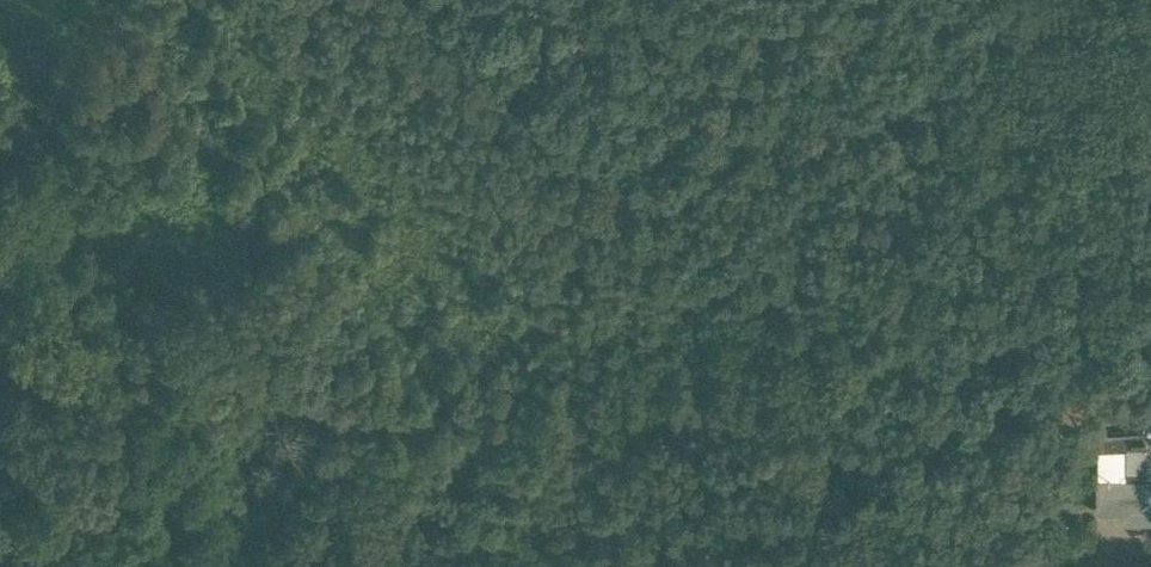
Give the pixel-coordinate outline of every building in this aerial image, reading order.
[(1085,381),(1069,375),(1062,391),(1079,397),(1085,381)] [(1143,406),(1141,411),(1140,416),(1150,416),(1150,406),(1147,405),(1143,406)] [(1121,416),(1121,432),(1121,461),(1093,460),(1093,494),(1121,494),(1121,504),(1150,504),(1150,416),(1140,416),(1121,416)]
